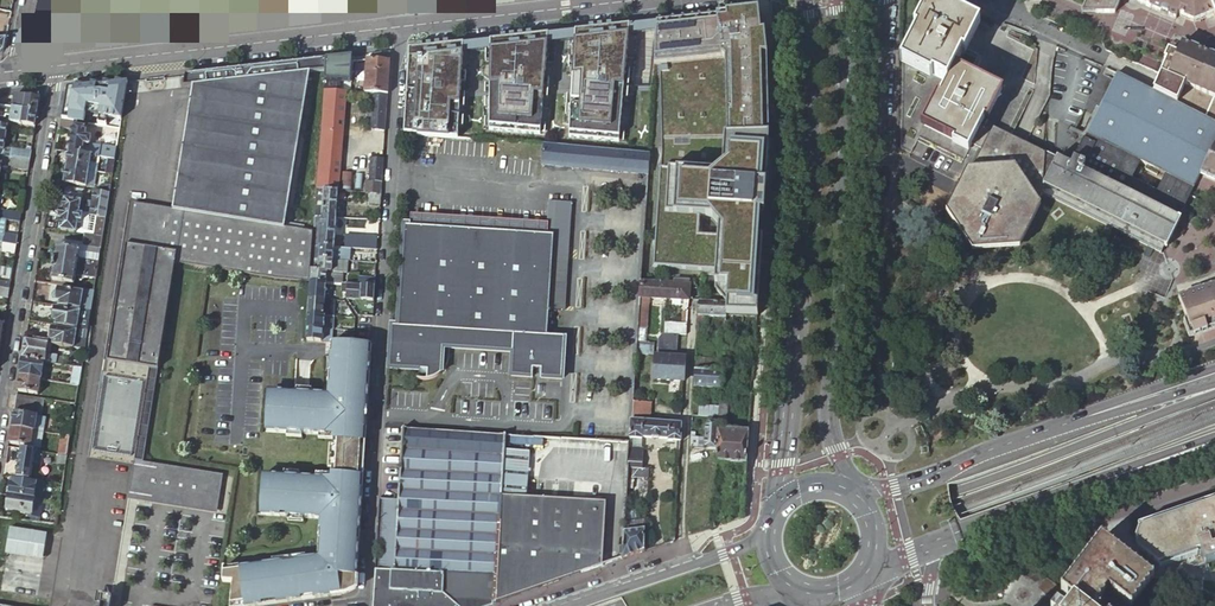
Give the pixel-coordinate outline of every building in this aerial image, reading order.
[(933,0),(931,0),(902,59),(947,81),(925,125),(969,148),(971,145),(981,150),(950,211),(974,248),(1017,245),(1038,202),(1042,194),(1045,153),(993,127),(991,130),(984,127),(1002,90),(955,66),(977,22),(933,0)] [(1083,7),(1097,13),(1114,13),(1118,5),(1120,0),(1087,0),(1083,7)] [(1176,19),(1178,16),(1194,22),(1213,15),(1214,19),(1214,0),(1131,0),(1176,19)] [(653,19),(650,35),(649,76),(658,74),(659,149),(762,144),(758,64),(755,19),(754,2),(712,7),(713,11),(653,19)] [(647,173),(648,153),(593,148),(597,69),(595,69),(597,22),(534,29),(530,95),(474,90),(477,45),(460,43),(458,60),(456,89),(418,85),(419,78),(418,78),(414,78),(415,59),(419,59),(440,57),(438,40),(412,43),(408,49),(403,133),(416,134),(416,136),(480,140),(480,139),(542,144),(540,165),(647,175),(647,173)] [(477,45),(477,36),(456,38),(458,60),(460,43),(477,45)] [(1167,59),(1158,81),(1153,91),(1214,122),(1214,57),(1182,42),(1177,53),(1168,49),(1168,50),(1165,57),(1167,59)] [(325,59),(186,76),(183,88),(192,87),(175,210),(135,204),(133,215),(108,361),(149,368),(151,368),(168,269),(174,270),(175,263),(206,268),(309,283),(311,259),(312,246),(313,230),(291,229),(310,73),(324,71),(325,59)] [(364,93),(366,59),(351,62),(349,92),(364,93)] [(374,94),(387,95),(389,61),(366,59),(364,93),(374,94)] [(1117,73),(1086,134),(1194,188),(1198,181),(1201,175),(1214,146),(1214,122),(1153,91),(1117,73)] [(648,93),(648,85),(634,86),(635,94),(648,93)] [(338,91),(323,90),(316,189),(337,191),(345,92),(338,91)] [(12,107),(36,111),(38,97),(14,94),(12,104),(12,107)] [(385,131),(387,95),(374,94),(371,130),(385,131)] [(12,107),(10,107),(8,121),(33,125),(36,111),(12,107)] [(73,121),(60,119),(58,128),(72,130),(68,153),(98,157),(100,147),(89,145),(90,137),(85,136),(86,128),(72,125),(73,121)] [(1045,153),(1042,194),(1161,253),(1185,205),(1194,188),(1086,134),(1070,165),(1045,152),(1045,153)] [(114,160),(116,149),(100,146),(100,147),(98,157),(107,159),(114,160)] [(1201,175),(1205,177),(1214,181),(1214,146),(1201,175)] [(2,149),(1,156),(8,157),(10,148),(3,147),(3,149),(2,149)] [(8,157),(28,160),(29,151),(10,148),(8,157)] [(68,153),(66,168),(96,173),(98,157),(68,153)] [(1,162),(8,163),(8,166),(26,169),(28,160),(8,157),(1,156),(0,156),(0,166),(1,162)] [(113,170),(114,160),(107,159),(105,169),(113,170)] [(381,182),(383,159),(370,159),(369,181),(381,182)] [(63,183),(86,187),(86,182),(94,184),(96,173),(66,168),(63,183)] [(343,187),(351,187),(351,169),(342,170),(343,187)] [(365,193),(381,194),(381,183),(365,182),(365,193)] [(109,194),(110,186),(101,185),(100,193),(109,194)] [(66,188),(64,200),(80,202),(80,200),(82,190),(66,188)] [(337,191),(316,189),(314,216),(335,218),(337,191)] [(104,222),(109,194),(100,193),(93,192),(91,202),(80,200),(80,202),(64,200),(62,211),(60,211),(58,218),(61,219),(58,231),(75,233),(77,222),(81,223),(83,215),(96,217),(92,236),(102,238),(104,222)] [(553,236),(549,310),(564,311),(571,203),(549,202),(547,224),(546,235),(553,236)] [(5,219),(18,221),(20,213),(1,210),(0,218),(5,219)] [(547,224),(404,214),(404,226),(546,235),(547,224)] [(335,218),(314,216),(313,230),(312,246),(333,247),(335,218)] [(391,326),(388,369),(426,372),(426,380),(416,380),(423,382),(429,381),(435,379),(441,375),(441,374),(444,369),(447,363),(448,357),(448,349),(512,353),(510,376),(532,378),(532,369),(540,370),(540,378),(561,379),(564,337),(547,336),(549,310),(553,236),(546,235),(404,226),(397,327),(391,326)] [(100,248),(102,238),(92,236),(85,235),(83,246),(100,248)] [(344,248),(377,251),(378,240),(345,237),(344,248)] [(13,253),(14,250),(15,245),(1,242),(0,242),(0,251),(13,253)] [(98,263),(100,248),(83,246),(80,245),(79,250),(78,259),(98,263)] [(53,257),(52,263),(97,270),(97,266),(98,263),(78,259),(79,250),(57,246),(55,258),(53,257)] [(333,247),(312,246),(311,259),(332,260),(333,247)] [(311,259),(309,283),(325,284),(326,272),(331,273),(332,260),(311,259)] [(347,261),(332,260),(331,273),(342,273),(346,274),(347,261)] [(97,270),(52,263),(51,268),(53,268),(51,281),(74,284),(75,276),(95,279),(97,270)] [(0,266),(0,274),(10,276),(11,268),(0,266)] [(127,499),(135,501),(142,462),(174,270),(168,269),(151,368),(149,368),(127,499)] [(331,273),(326,272),(325,284),(338,284),(341,285),(342,273),(331,273)] [(357,286),(375,287),(375,280),(358,279),(357,286)] [(673,283),(640,282),(639,298),(646,298),(688,300),(689,285),(689,281),(673,280),(673,283)] [(93,291),(94,284),(84,283),(83,289),(87,290),(93,291)] [(325,284),(309,283),(308,297),(324,299),(325,284)] [(350,285),(343,285),(342,292),(346,293),(350,293),(350,285)] [(357,286),(350,285),(350,293),(346,293),(346,299),(374,301),(375,287),(357,286)] [(1177,300),(1185,323),(1182,324),(1188,339),(1214,330),(1214,286),(1177,300)] [(90,311),(92,301),(85,300),(81,299),(82,293),(58,289),(56,289),(54,290),(53,299),(54,301),(56,301),(56,302),(59,302),(58,306),(84,310),(90,311)] [(332,300),(324,299),(308,297),(307,315),(331,317),(332,300)] [(726,315),(727,303),(715,302),(700,301),(698,301),(697,326),(705,326),(706,316),(726,318),(726,315)] [(55,326),(87,331),(89,320),(82,319),(78,319),(79,312),(55,308),(54,310),(53,310),(51,311),(50,318),(50,319),(52,320),(53,321),(56,322),(55,326)] [(647,314),(644,314),(638,313),(637,329),(643,330),(644,323),(646,324),(647,314)] [(331,317),(307,315),(306,327),(323,328),(330,329),(331,317)] [(686,323),(664,323),(663,335),(677,335),(686,335),(686,323)] [(323,328),(306,327),(305,341),(321,342),(323,328)] [(52,345),(84,350),(86,340),(87,333),(76,332),(51,328),(51,329),(49,329),(48,330),(46,337),(48,339),(50,340),(49,341),(52,341),(52,345)] [(724,342),(725,333),(716,332),(715,341),(718,341),(724,342)] [(657,356),(675,357),(677,335),(663,335),(661,334),(658,336),(657,356)] [(47,345),(24,341),(21,360),(44,363),(63,366),(64,358),(46,355),(47,345)] [(230,605),(243,604),(243,605),(261,605),(260,602),(275,600),(275,604),(300,601),(299,597),(312,595),(312,600),(329,597),(340,596),(339,591),(352,585),(356,585),(356,577),(358,543),(354,543),(355,532),(359,533),(362,491),(357,491),(358,478),(363,478),(365,442),(360,442),(361,429),(366,429),(368,388),(364,387),(365,375),(369,375),(372,345),(331,343),(330,355),(329,373),(333,373),(333,386),(328,386),(328,396),(308,394),(293,393),(293,398),(287,398),(288,393),(273,392),(272,406),(268,406),(266,432),(333,437),(330,480),(263,476),(261,502),(266,502),(264,516),(279,517),(279,512),(285,513),(285,518),(319,520),(318,530),(322,531),(322,541),(322,542),(321,559),(316,558),(294,561),(295,567),(282,569),(282,563),(237,569),(238,571),(222,573),(223,571),(223,569),(223,568),(222,569),(221,582),(231,583),(230,605)] [(684,358),(654,356),(653,380),(683,382),(684,358)] [(717,359),(695,358),(694,370),(716,371),(717,359)] [(44,363),(21,360),(19,377),(40,380),(45,380),(46,374),(43,373),(44,363)] [(78,386),(81,369),(73,367),(70,385),(71,385),(78,386)] [(720,389),(722,372),(716,371),(694,370),(693,387),(720,389)] [(40,380),(19,377),(16,392),(38,395),(40,380)] [(75,404),(78,386),(71,385),(69,403),(75,404)] [(43,399),(16,395),(14,404),(42,408),(43,399)] [(650,403),(632,401),(630,421),(646,422),(649,422),(650,403)] [(40,417),(42,408),(14,404),(10,428),(42,433),(43,433),(45,417),(40,417)] [(679,442),(681,424),(649,422),(646,422),(630,421),(629,439),(641,439),(641,437),(668,439),(668,441),(679,442)] [(716,450),(717,430),(717,422),(708,422),(705,427),(703,449),(704,449),(716,450)] [(42,433),(10,428),(8,443),(28,446),(35,447),(39,448),(42,433)] [(61,436),(70,437),(71,429),(62,428),(61,436)] [(504,435),(384,428),(382,461),(401,462),(398,502),(380,501),(375,570),(390,571),(390,579),(389,591),(442,595),(455,605),(486,605),(495,603),(504,450),(504,435)] [(749,431),(717,430),(716,450),(715,462),(747,464),(748,438),(749,431)] [(510,440),(528,445),(530,437),(512,432),(510,440)] [(694,432),(691,432),(690,448),(697,448),(698,438),(694,437),(694,432)] [(67,456),(70,437),(61,436),(60,436),(57,455),(67,456)] [(559,436),(540,436),(540,444),(559,444),(559,436)] [(629,439),(629,442),(629,451),(640,451),(641,439),(629,439)] [(697,448),(690,448),(689,463),(703,464),(703,461),(704,449),(703,449),(697,448)] [(27,450),(21,449),(16,478),(30,480),(32,464),(40,465),(43,452),(34,451),(27,450)] [(528,452),(504,450),(495,603),(602,566),(606,502),(526,497),(528,452)] [(633,471),(639,471),(641,452),(640,451),(629,451),(627,470),(633,471)] [(142,462),(135,501),(153,504),(214,514),(220,475),(142,462)] [(30,480),(38,481),(40,465),(32,464),(30,480)] [(9,496),(41,501),(42,497),(38,496),(39,492),(35,492),(36,484),(12,480),(9,496)] [(40,510),(41,501),(9,496),(6,510),(20,513),(21,514),(32,515),(33,509),(40,510)] [(1138,527),(1139,529),(1214,503),(1214,500),(1138,527)] [(1214,561),(1214,503),(1139,529),(1139,530),(1135,542),(1139,552),(1159,567),(1200,553),(1203,564),(1204,565),(1214,561)] [(622,555),(621,559),(643,552),(643,544),(643,535),(644,522),(627,522),(627,517),(624,517),(622,546),(622,555)] [(46,533),(9,527),(5,553),(42,559),(46,533)] [(1101,539),(1061,591),(1053,584),(1044,596),(1057,605),(1096,605),(1107,592),(1126,605),(1133,605),(1154,579),(1101,539)] [(1193,567),(1203,564),(1200,553),(1159,567),(1159,568),(1160,570),(1191,560),(1193,567)] [(390,571),(375,570),(375,578),(390,579),(390,571)] [(1044,596),(1053,584),(1045,578),(1037,590),(1044,596)] [(352,585),(339,591),(340,596),(345,595),(356,590),(356,585),(352,585)] [(442,595),(389,591),(389,605),(455,605),(442,595)] [(110,599),(101,597),(102,594),(101,594),(99,605),(109,605),(110,599)]
